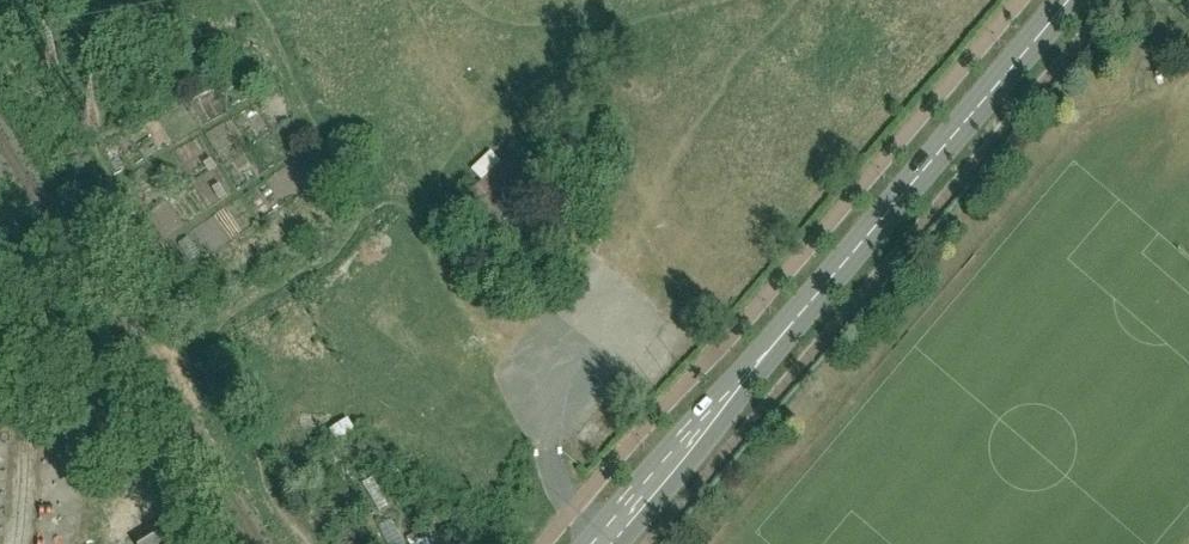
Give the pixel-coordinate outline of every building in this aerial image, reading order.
[(520,182),(490,151),(448,192),(477,222),(520,182)] [(172,516),(133,543),(134,543),(191,543),(172,516)]
